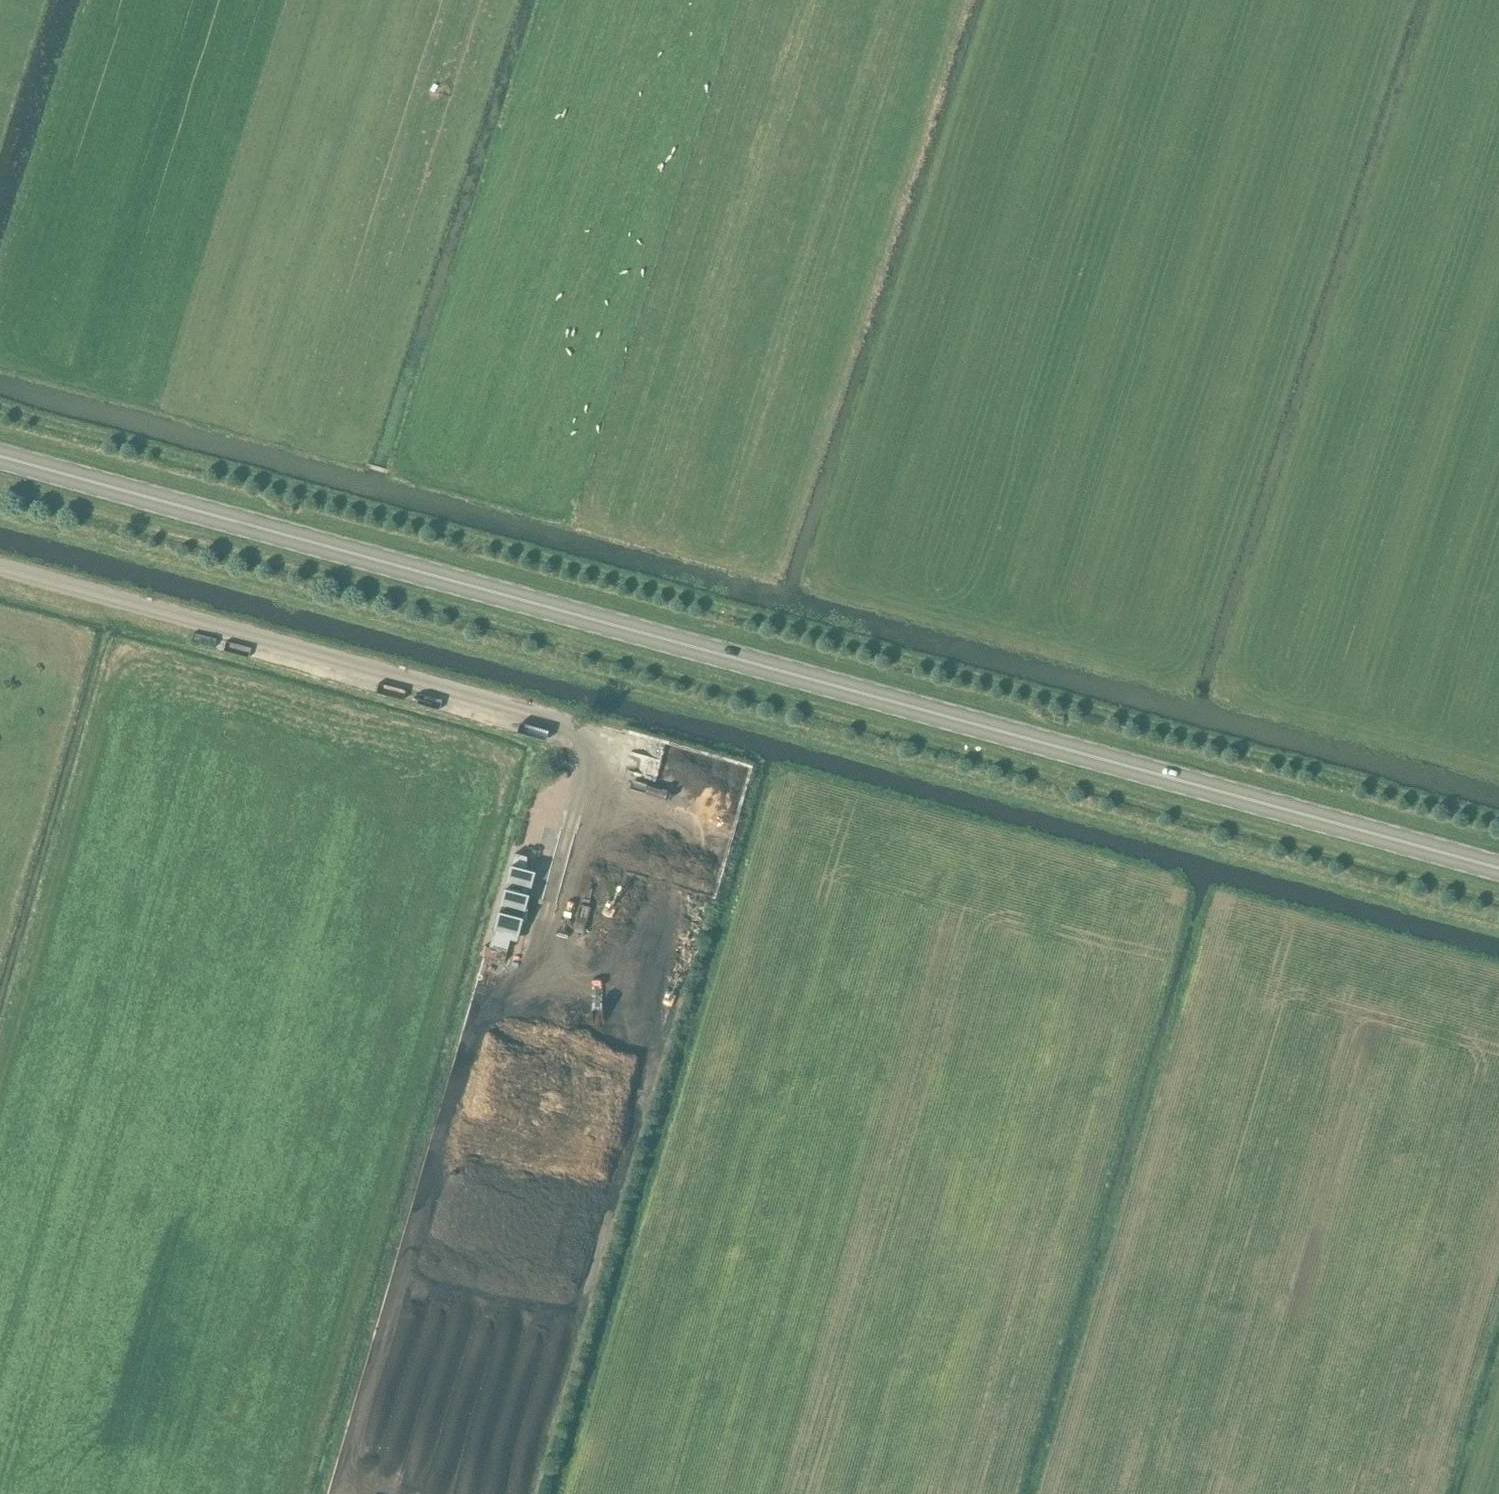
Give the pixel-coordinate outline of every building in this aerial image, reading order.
[(490,947),(507,951),(510,940),(517,942),(523,919),(528,920),(527,889),(531,890),(535,873),(527,871),(526,857),(514,854),(490,947)]
